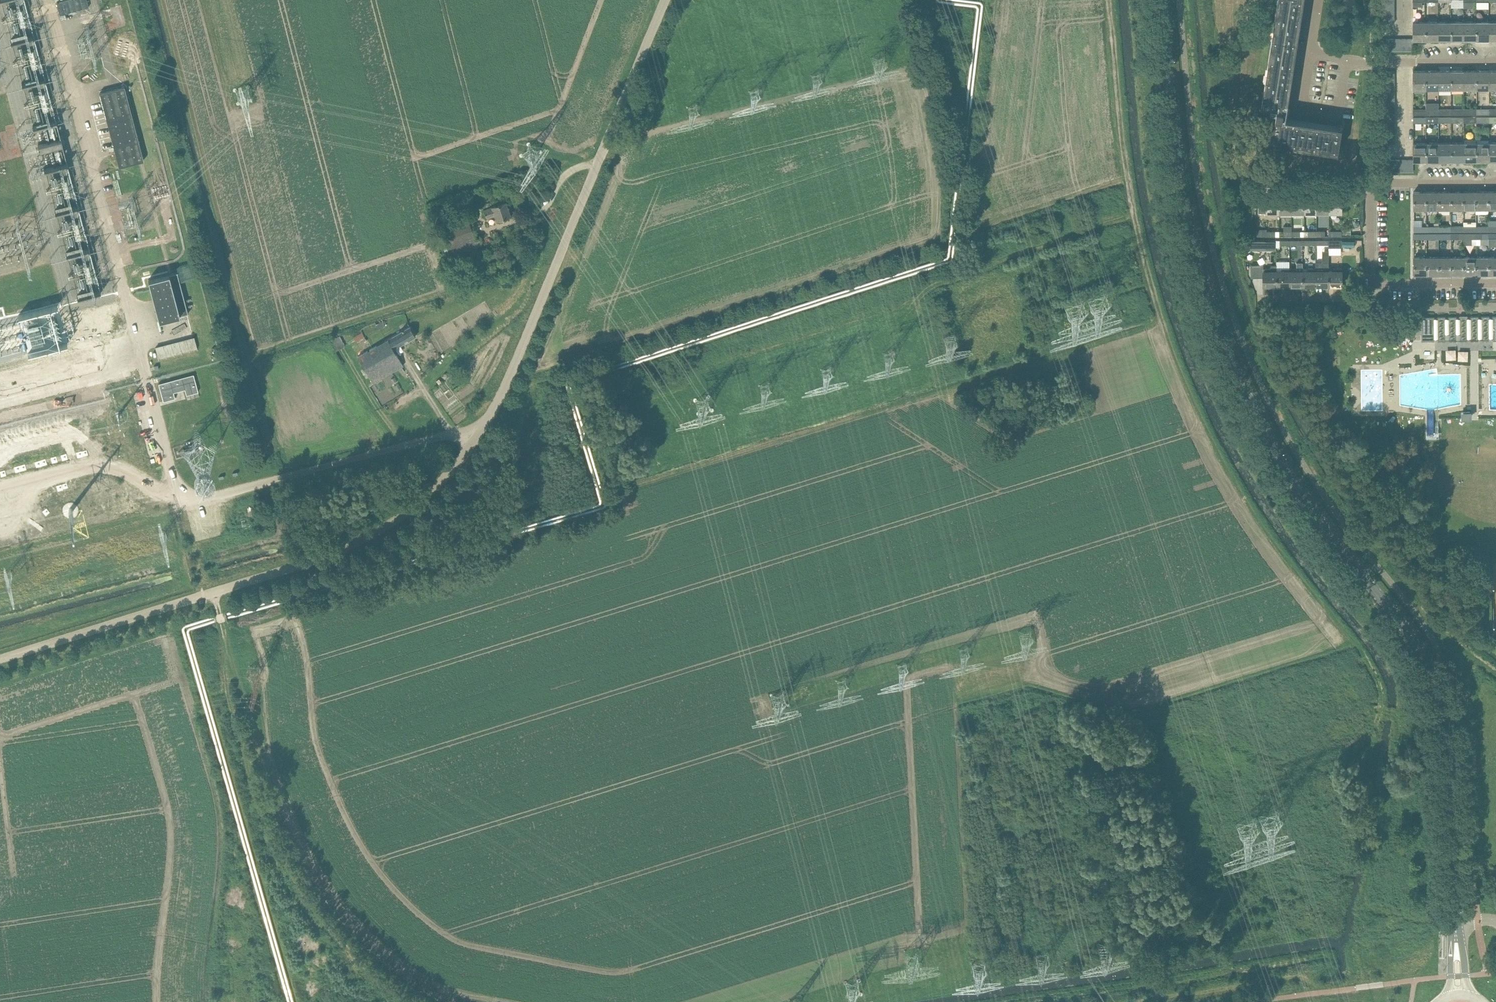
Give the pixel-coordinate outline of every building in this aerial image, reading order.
[(1262,104),(1271,106),(1270,110),(1276,111),(1275,119),(1273,119),(1270,141),(1338,151),(1341,127),(1288,118),(1290,108),(1286,108),(1302,0),(1278,0),(1262,104)] [(1476,21),(1464,22),(1464,40),(1476,40),(1476,21)] [(1489,21),(1476,21),(1476,40),(1489,40),(1489,21)] [(1413,22),(1413,38),(1413,40),(1426,40),(1426,22),(1413,22)] [(1438,22),(1426,22),(1426,40),(1439,40),(1438,22)] [(1451,22),(1438,22),(1439,40),(1451,40),(1451,22)] [(1464,22),(1451,22),(1451,40),(1464,40),(1464,22)] [(1413,89),(1426,89),(1426,71),(1413,71),(1413,89)] [(1426,89),(1439,89),(1439,71),(1426,71),(1426,89)] [(1439,89),(1451,89),(1451,71),(1439,71),(1439,89)] [(1451,71),(1451,89),(1452,89),(1452,93),(1463,93),(1463,89),(1464,89),(1464,71),(1451,71)] [(1476,71),(1464,71),(1464,89),(1476,89),(1476,71)] [(1489,71),(1476,71),(1476,89),(1489,89),(1489,71)] [(99,93),(119,167),(144,161),(124,86),(99,93)] [(1464,139),(1464,143),(1464,161),(1477,161),(1476,143),(1476,139),(1464,139)] [(1489,142),(1476,143),(1477,161),(1489,161),(1489,142)] [(1413,143),(1413,159),(1413,161),(1426,161),(1426,143),(1413,143)] [(1439,143),(1426,143),(1426,161),(1439,161),(1439,143)] [(1451,143),(1439,143),(1439,161),(1451,161),(1451,143)] [(1464,143),(1451,143),(1451,161),(1464,161),(1464,143)] [(1413,208),(1426,208),(1426,192),(1413,192),(1413,208)] [(1426,208),(1439,208),(1438,192),(1426,192),(1426,208)] [(1439,208),(1451,208),(1451,192),(1438,192),(1439,208)] [(1451,208),(1463,208),(1463,192),(1451,192),(1451,208)] [(1463,208),(1476,208),(1476,192),(1463,192),(1463,208)] [(1476,192),(1476,208),(1476,214),(1488,214),(1488,208),(1488,192),(1476,192)] [(1279,213),(1279,196),(1266,196),(1267,197),(1259,197),(1259,213),(1279,213)] [(1292,196),(1279,196),(1279,213),(1292,213),(1292,196)] [(1304,196),(1292,196),(1292,213),(1304,213),(1304,196)] [(1317,196),(1304,196),(1304,213),(1317,213),(1317,196)] [(1329,196),(1317,196),(1317,213),(1329,213),(1329,196)] [(1342,196),(1329,196),(1329,213),(1342,213),(1342,196)] [(483,210),(486,218),(494,215),(496,220),(510,215),(505,202),(483,210)] [(1464,222),(1464,226),(1464,231),(1476,231),(1476,226),(1476,222),(1464,222)] [(1315,240),(1315,245),(1315,250),(1329,250),(1329,248),(1329,240),(1315,240)] [(497,258),(499,258),(493,241),(484,244),(490,261),(491,260),(492,265),(498,263),(497,258)] [(1426,274),(1426,257),(1414,257),(1414,274),(1426,274)] [(1439,257),(1426,257),(1426,274),(1439,273),(1439,257)] [(1451,257),(1439,257),(1439,273),(1451,273),(1451,257)] [(1464,257),(1451,257),(1451,273),(1464,273),(1464,257)] [(1476,257),(1464,257),(1464,273),(1476,273),(1476,257)] [(1489,257),(1476,257),(1476,273),(1489,273),(1489,257)] [(1290,268),(1290,285),(1303,285),(1303,268),(1303,263),(1297,263),(1297,268),(1290,268)] [(1277,285),(1277,267),(1276,267),(1276,265),(1271,265),(1271,268),(1263,268),(1263,285),(1277,285)] [(1281,267),(1277,267),(1277,285),(1290,285),(1290,268),(1281,268),(1281,267)] [(1308,268),(1303,268),(1303,285),(1315,285),(1315,268),(1308,268)] [(1328,268),(1315,268),(1315,285),(1329,285),(1329,271),(1328,271),(1328,268)] [(1334,271),(1329,271),(1329,285),(1342,285),(1342,268),(1334,268),(1334,271)] [(177,273),(178,273),(178,272),(169,274),(168,274),(148,280),(159,321),(179,316),(180,316),(180,315),(188,313),(177,273)] [(1492,316),(1492,318),(1489,318),(1489,317),(1481,317),(1481,318),(1478,318),(1478,317),(1470,317),(1470,318),(1456,318),(1456,317),(1448,317),(1448,318),(1445,318),(1445,317),(1437,317),(1437,318),(1434,318),(1434,317),(1421,317),(1422,341),(1495,340),(1495,316),(1492,316)] [(378,330),(384,326),(382,322),(375,325),(373,321),(368,324),(373,333),(378,330)] [(372,348),(357,357),(373,383),(403,365),(394,349),(415,337),(409,326),(372,348)] [(354,342),(356,341),(350,331),(341,335),(347,347),(351,345),(351,346),(355,344),(354,342)] [(155,348),(158,359),(197,349),(194,338),(155,348)] [(194,374),(159,384),(164,401),(175,398),(174,392),(176,392),(183,390),(185,389),(187,395),(198,392),(196,382),(194,374)] [(439,386),(448,398),(452,395),(443,383),(439,386)] [(196,445),(184,449),(186,456),(198,453),(196,445)]
